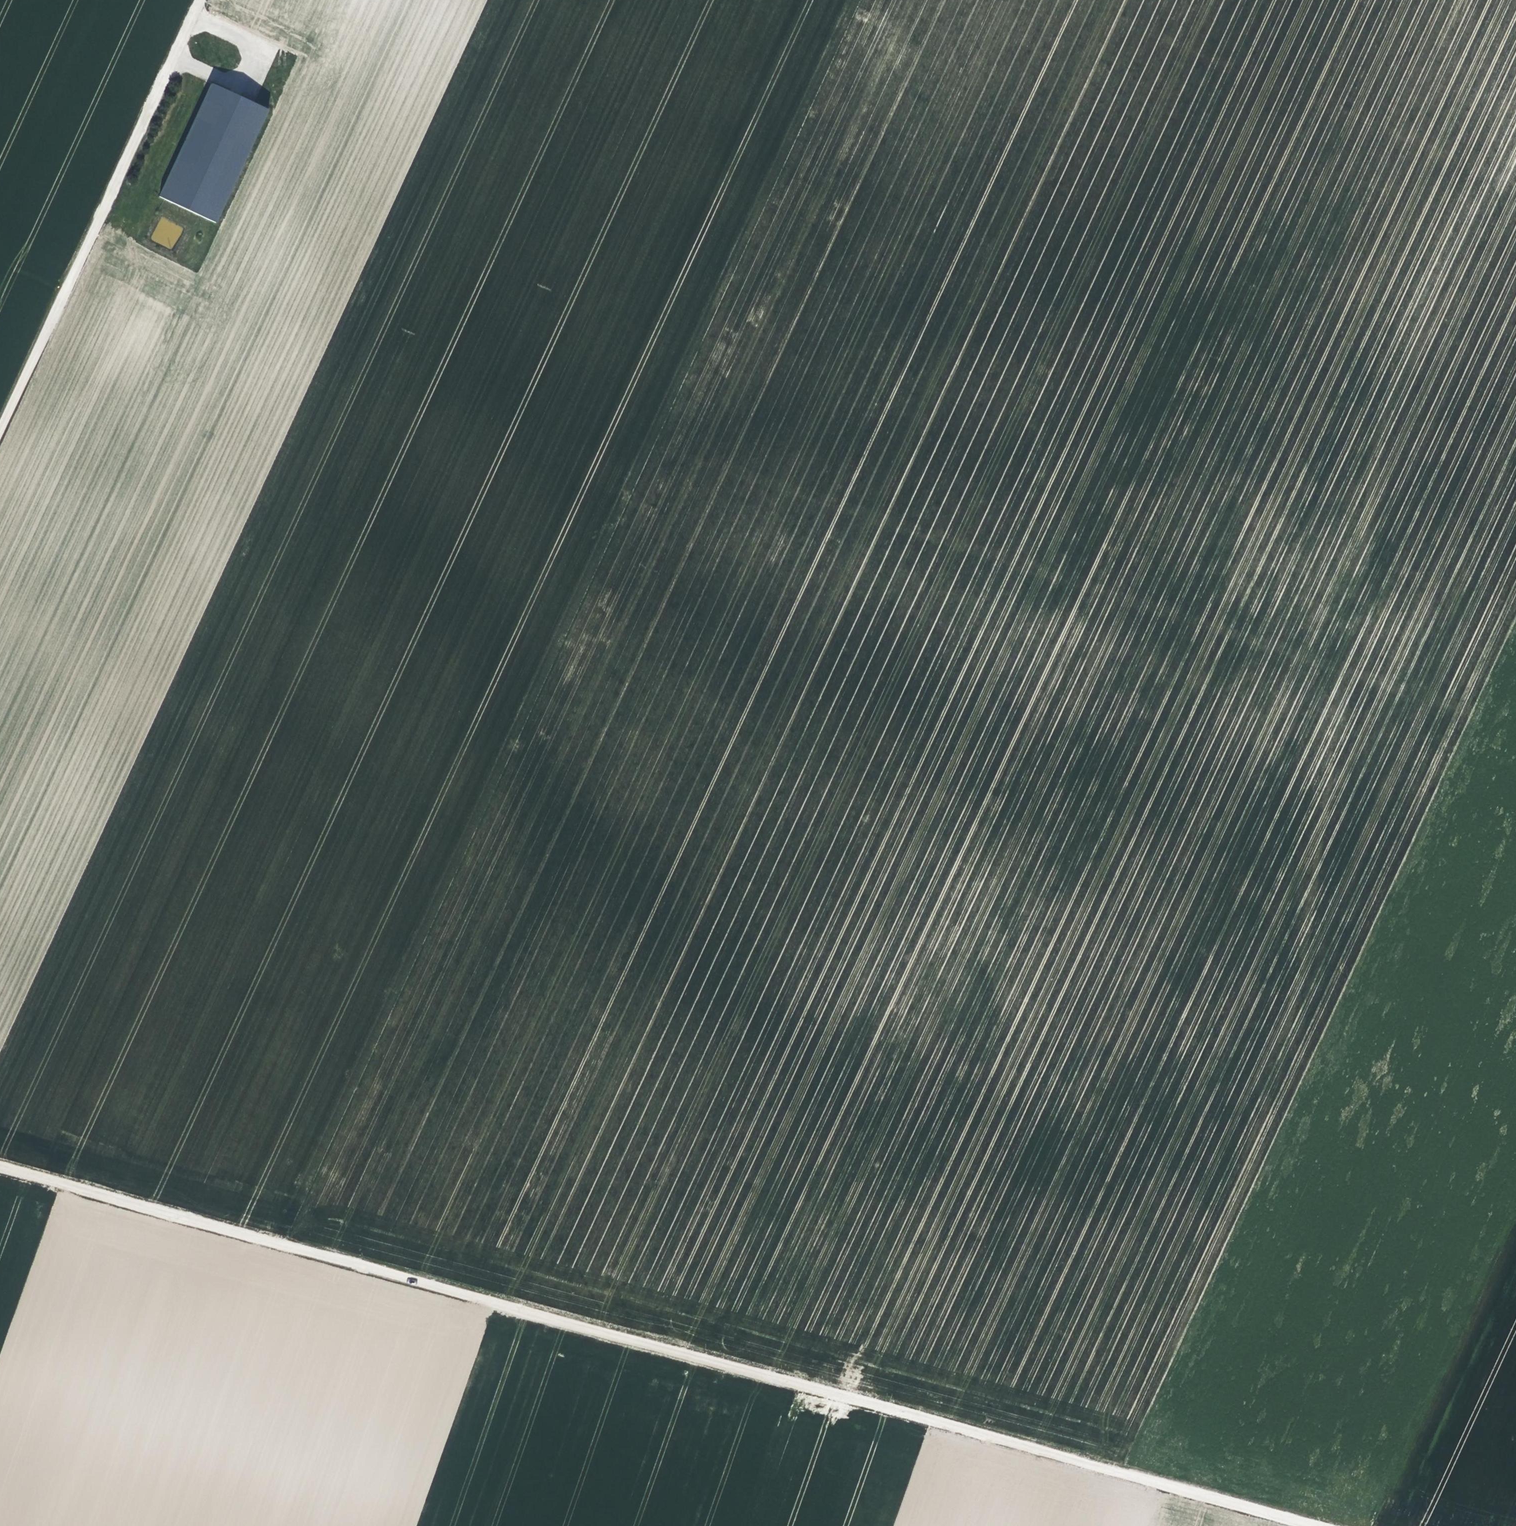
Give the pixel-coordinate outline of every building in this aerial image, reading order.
[(264,114),(207,88),(154,202),(211,227),(264,114)] [(173,250),(183,227),(161,217),(150,239),(173,250)]
